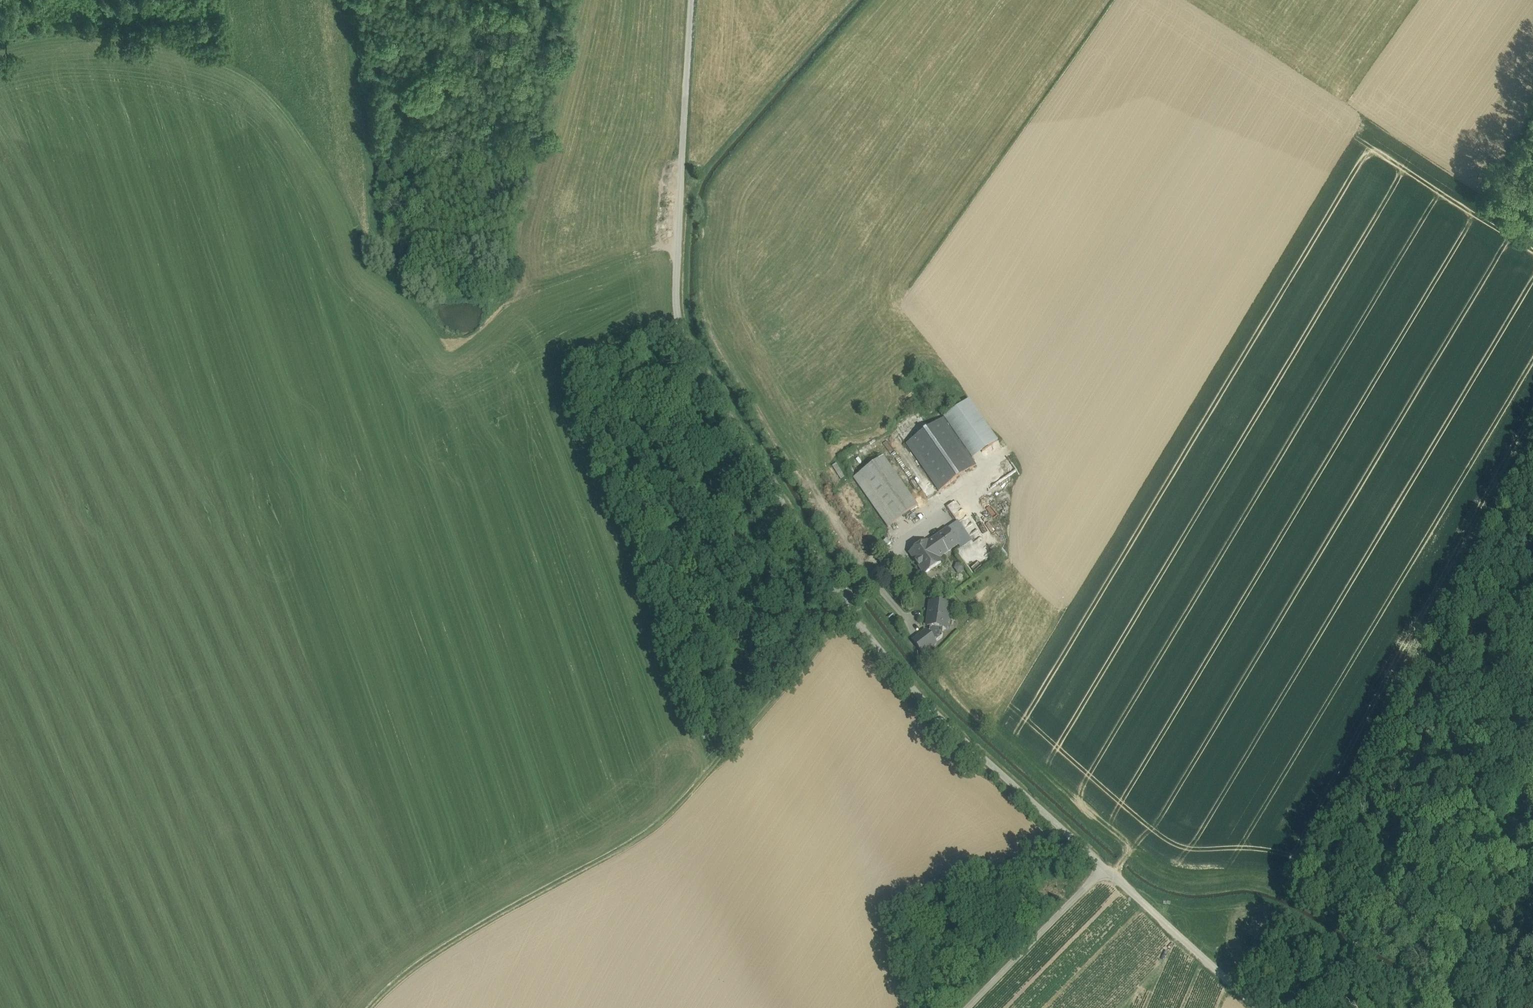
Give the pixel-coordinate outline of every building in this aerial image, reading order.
[(969,401),(943,419),(972,460),(997,442),(969,401)] [(943,419),(906,445),(939,492),(976,466),(972,460),(943,419)] [(918,507),(883,458),(854,478),(885,523),(888,528),(918,507)] [(958,524),(948,531),(958,545),(960,549),(970,541),(958,524)] [(958,545),(948,531),(928,544),(927,543),(910,554),(925,575),(941,563),(938,559),(958,545)] [(949,606),(931,603),(928,627),(930,627),(943,629),(946,629),(947,622),(949,621),(949,615),(948,613),(949,606)] [(943,629),(930,627),(930,632),(928,633),(935,643),(942,637),(943,629)] [(927,632),(914,642),(923,654),(936,644),(928,633),(927,632)]
